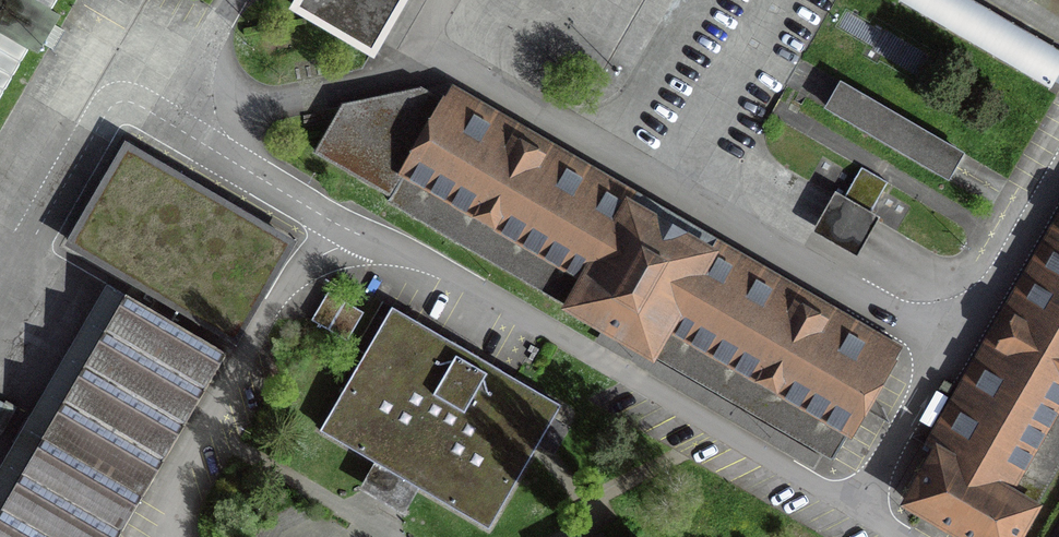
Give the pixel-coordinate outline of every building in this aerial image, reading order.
[(28,47),(37,52),(59,14),(50,9),(56,0),(0,0),(0,95),(28,47)] [(292,12),(371,58),(404,0),(299,0),(292,12)] [(900,0),(1050,88),(1058,72),(1058,51),(972,0),(900,0)] [(849,87),(833,114),(940,175),(955,148),(849,87)] [(892,361),(448,98),(445,104),(420,89),(344,105),(316,151),(391,195),(389,200),(833,459),(892,361)] [(71,244),(234,339),(290,243),(128,148),(71,244)] [(833,194),(811,231),(855,257),(878,219),(869,214),(887,183),(862,168),(843,200),(833,194)] [(967,536),(1017,536),(1058,465),(1058,244),(939,452),(938,452),(908,503),(967,536)] [(363,311),(328,291),(312,320),(347,340),(363,311)] [(227,352),(126,294),(0,509),(0,536),(119,536),(227,352)] [(417,320),(392,306),(319,432),(489,529),(561,405),(521,382),(517,389),(412,329),(417,320)] [(819,455),(603,330),(597,340),(813,466),(819,455)]
